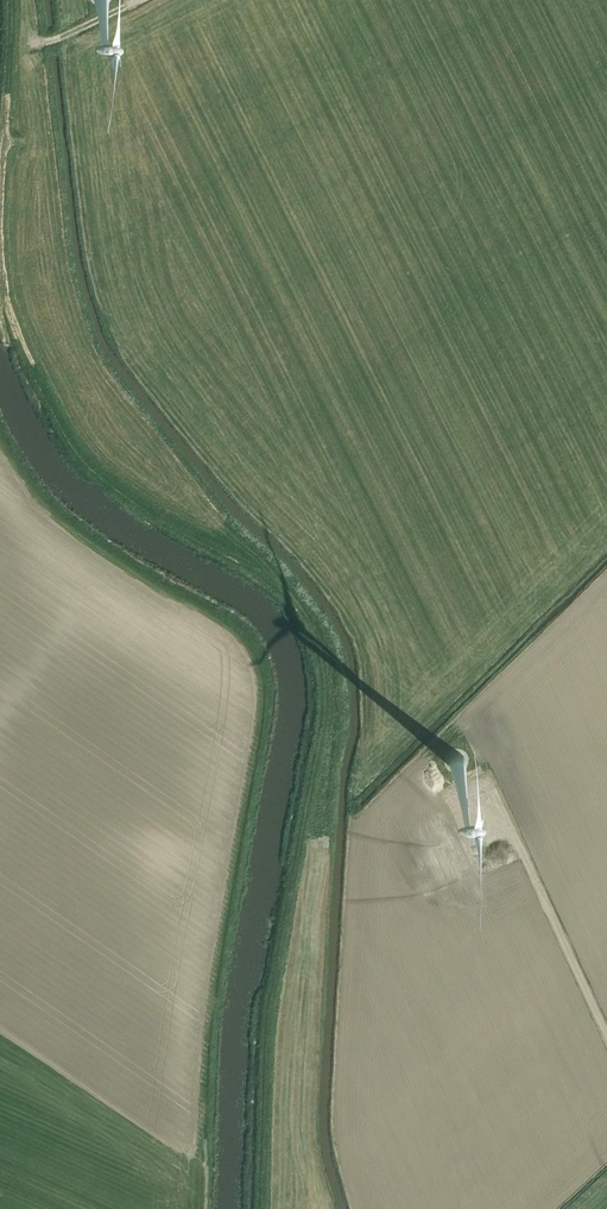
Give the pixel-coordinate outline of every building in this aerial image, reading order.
[(448,759),(448,761),(448,762),(448,764),(449,765),(450,766),(451,767),(452,768),(453,769),(454,769),(455,770),(456,770),(457,770),(459,770),(460,769),(462,769),(463,768),(464,767),(465,766),(465,764),(466,763),(466,761),(466,760),(466,758),(465,757),(465,756),(464,755),(463,754),(461,753),(460,752),(459,752),(457,752),(456,752),(454,752),(453,752),(452,753),(451,754),(450,755),(449,756),(448,758),(448,759)]
